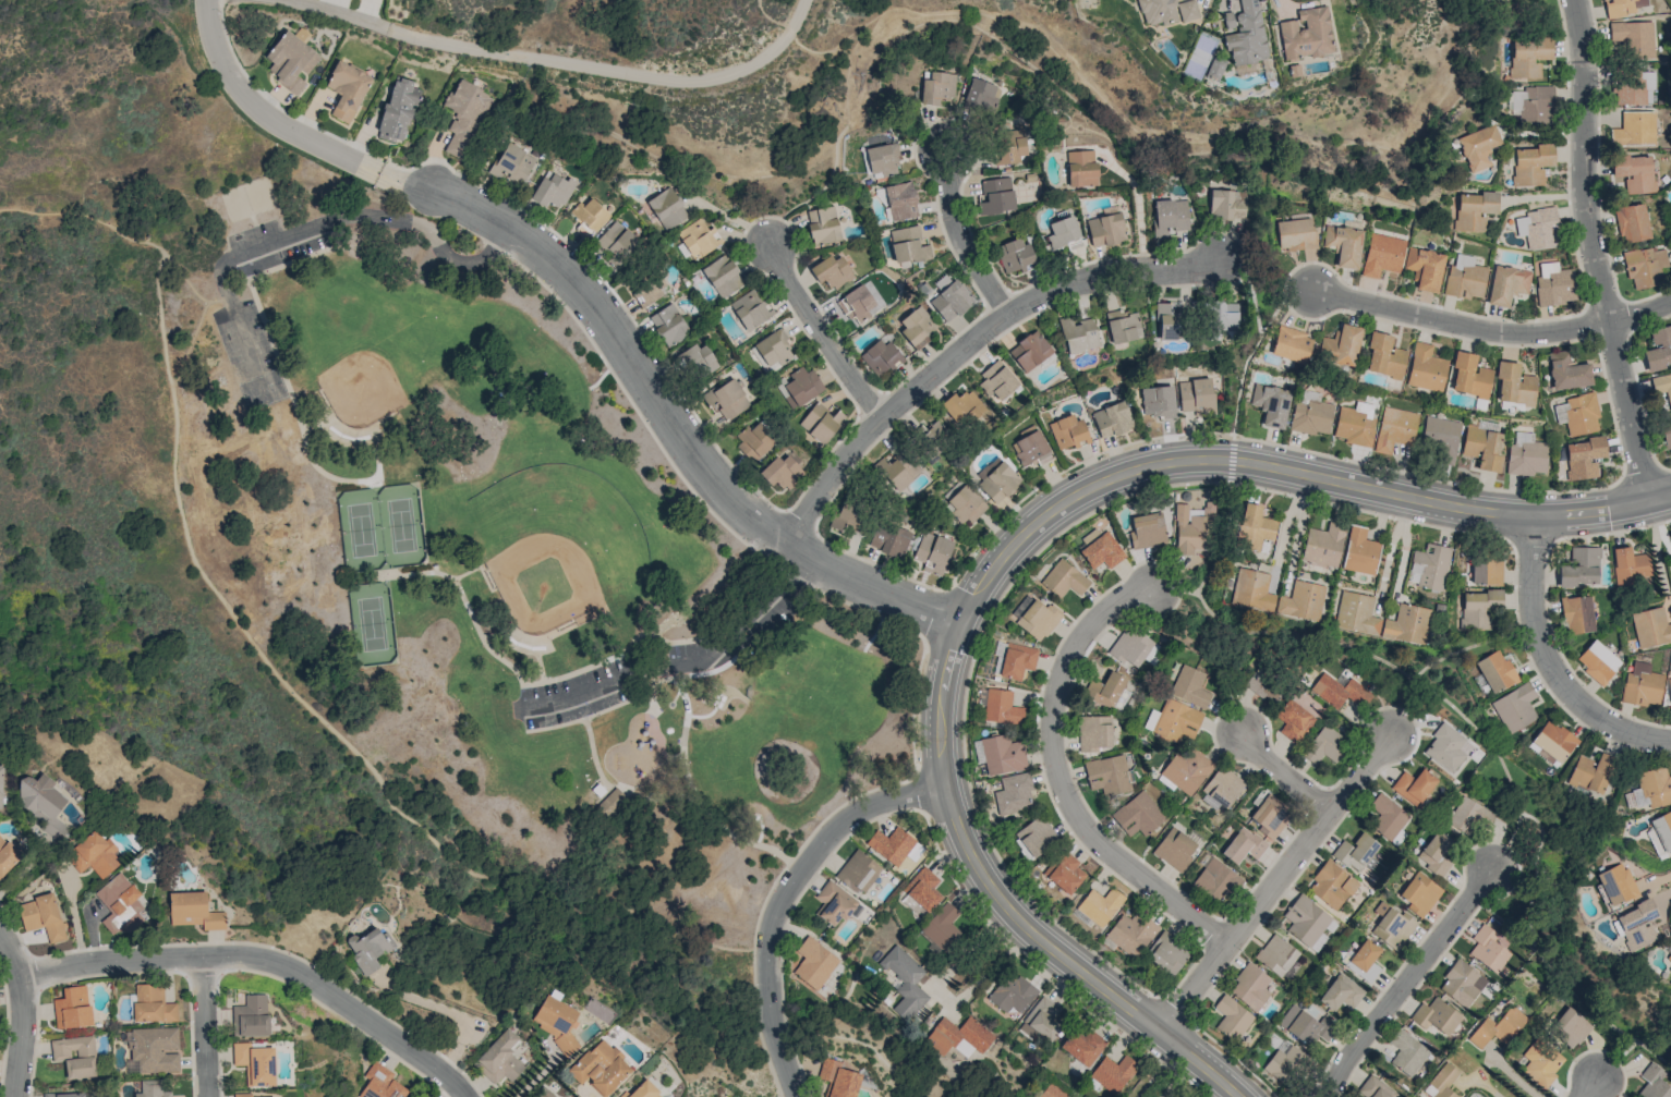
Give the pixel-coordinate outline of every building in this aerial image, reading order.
[(1145,27),(1179,20),(1179,22),(1200,17),(1196,0),(1139,0),(1145,27)] [(1243,32),(1226,34),(1231,65),(1268,60),(1259,0),(1238,0),(1243,32)] [(1606,17),(1648,13),(1647,0),(1604,0),(1606,17)] [(1296,10),(1297,20),(1279,22),(1283,60),(1333,53),(1328,5),(1296,10)] [(1227,27),(1235,25),(1231,13),(1224,15),(1227,27)] [(1610,44),(1624,44),(1624,59),(1654,59),(1654,22),(1610,22),(1610,44)] [(267,74),(298,95),(308,78),(307,77),(323,54),(286,28),(266,58),(275,63),(267,74)] [(1540,77),(1540,58),(1552,58),(1552,39),(1512,39),(1512,77),(1540,77)] [(349,124),(374,77),(339,59),(325,85),(341,95),(330,114),(349,124)] [(1224,63),(1213,59),(1207,75),(1218,80),(1224,63)] [(1613,72),(1614,105),(1647,105),(1647,93),(1654,93),(1654,71),(1613,72)] [(954,72),(922,72),(922,102),(954,102),(954,72)] [(375,136),(404,145),(423,84),(395,75),(375,136)] [(964,105),(991,113),(1000,85),(972,77),(964,105)] [(441,150),(463,160),(494,96),(458,78),(445,107),(459,113),(441,150)] [(1553,87),(1510,87),(1510,114),(1523,114),(1523,124),(1553,124),(1553,87)] [(1655,145),(1655,111),(1621,111),(1621,126),(1610,126),(1610,145),(1655,145)] [(1492,164),(1487,150),(1501,145),(1493,124),(1457,138),(1470,172),(1492,164)] [(1025,131),(992,135),(995,164),(1028,160),(1025,131)] [(492,171),(520,186),(535,158),(507,142),(492,171)] [(871,179),(900,175),(896,144),(867,147),(871,179)] [(1543,185),(1543,166),(1553,166),(1553,146),(1513,147),(1513,185),(1543,185)] [(1097,186),(1097,150),(1068,150),(1068,186),(1097,186)] [(1655,192),(1654,156),(1622,157),(1623,193),(1655,192)] [(560,210),(574,185),(547,170),(533,195),(560,210)] [(983,214),(1015,211),(1012,178),(980,180),(983,214)] [(915,182),(884,186),(888,221),(919,216),(915,182)] [(662,231),(689,218),(674,186),(646,200),(662,231)] [(1211,219),(1243,219),(1243,191),(1211,191),(1211,219)] [(1485,214),(1497,214),(1497,192),(1457,192),(1456,231),(1485,231),(1485,214)] [(570,211),(586,235),(610,219),(594,195),(570,211)] [(1188,200),(1154,202),(1155,234),(1188,234),(1188,200)] [(1651,237),(1643,203),(1614,209),(1622,244),(1651,237)] [(808,210),(811,245),(840,242),(836,207),(808,210)] [(1517,239),(1526,237),(1527,249),(1561,245),(1557,208),(1515,212),(1517,239)] [(1092,247),(1126,241),(1122,212),(1087,219),(1092,247)] [(1081,242),(1074,216),(1045,223),(1053,249),(1081,242)] [(690,265),(722,244),(705,217),(673,237),(690,265)] [(1276,221),(1280,251),(1316,247),(1313,218),(1276,221)] [(640,241),(616,219),(596,242),(621,263),(640,241)] [(889,231),(895,264),(932,257),(930,244),(924,244),(921,226),(889,231)] [(1324,247),(1337,248),(1334,266),(1357,269),(1363,230),(1328,226),(1324,247)] [(1406,240),(1370,233),(1363,275),(1380,279),(1382,269),(1400,272),(1406,240)] [(1036,264),(1025,235),(995,247),(1007,276),(1036,264)] [(1624,252),(1628,289),(1662,284),(1660,271),(1669,270),(1666,246),(1624,252)] [(1439,292),(1444,253),(1408,248),(1405,269),(1416,270),(1414,289),(1439,292)] [(821,284),(830,279),(836,289),(855,276),(838,251),(810,269),(821,284)] [(1476,257),(1451,253),(1444,294),(1481,301),(1488,268),(1474,266),(1476,257)] [(701,270),(722,298),(746,282),(726,254),(701,270)] [(1531,270),(1494,264),(1488,304),(1510,307),(1512,293),(1527,295),(1531,270)] [(1536,264),(1537,304),(1575,304),(1574,264),(1536,264)] [(632,295),(646,308),(668,285),(655,272),(632,295)] [(948,324),(973,298),(954,278),(929,303),(948,324)] [(851,312),(859,321),(879,308),(862,283),(837,302),(847,316),(851,312)] [(729,305),(748,331),(775,313),(756,287),(729,305)] [(690,332),(673,303),(649,317),(667,348),(690,332)] [(1158,340),(1182,340),(1182,314),(1173,314),(1173,303),(1158,303),(1158,340)] [(1237,331),(1237,303),(1203,303),(1203,331),(1237,331)] [(896,328),(918,350),(940,328),(918,305),(896,328)] [(1142,338),(1137,310),(1105,318),(1111,344),(1142,338)] [(1059,321),(1065,353),(1098,348),(1092,316),(1059,321)] [(1335,340),(1323,337),(1318,357),(1353,366),(1361,328),(1340,322),(1335,340)] [(1643,344),(1648,369),(1670,364),(1670,325),(1650,330),(1652,342),(1643,344)] [(1304,365),(1313,338),(1281,326),(1271,353),(1304,365)] [(797,354),(779,328),(753,346),(771,371),(797,354)] [(1025,373),(1053,352),(1036,329),(1007,350),(1025,373)] [(1371,331),(1364,371),(1401,379),(1407,350),(1389,346),(1391,336),(1371,331)] [(859,355),(877,377),(888,368),(890,372),(903,362),(882,336),(859,355)] [(695,385),(721,370),(703,340),(678,354),(695,385)] [(1406,386),(1441,392),(1448,359),(1432,357),(1434,345),(1415,341),(1406,386)] [(1449,392),(1488,398),(1492,369),(1475,367),(1476,354),(1455,351),(1449,392)] [(1549,353),(1551,388),(1591,386),(1590,363),(1569,364),(1567,352),(1549,353)] [(974,380),(996,403),(1019,382),(997,358),(974,380)] [(1536,376),(1518,375),(1519,363),(1499,362),(1497,403),(1535,404),(1536,376)] [(794,410),(824,390),(808,364),(777,383),(794,410)] [(1659,413),(1670,410),(1670,373),(1652,377),(1659,413)] [(724,422),(751,406),(735,378),(709,393),(724,422)] [(1179,381),(1180,413),(1214,411),(1212,379),(1179,381)] [(1292,391),(1256,383),(1250,406),(1263,409),(1260,425),(1283,429),(1292,391)] [(1175,416),(1173,386),(1142,388),(1145,418),(1175,416)] [(1323,393),(1298,389),(1291,430),(1328,437),(1334,406),(1321,403),(1323,393)] [(941,404),(960,428),(985,410),(971,390),(962,397),(958,391),(941,404)] [(1598,431),(1595,418),(1599,417),(1594,392),(1564,398),(1565,403),(1554,405),(1557,423),(1565,422),(1568,437),(1598,431)] [(1340,407),(1333,439),(1367,447),(1376,405),(1355,400),(1353,411),(1340,407)] [(1092,412),(1101,438),(1134,427),(1125,401),(1092,412)] [(828,415),(816,405),(800,425),(822,444),(847,416),(836,406),(828,415)] [(1377,450),(1391,452),(1393,443),(1413,447),(1418,413),(1382,407),(1377,450)] [(1089,442),(1080,413),(1050,422),(1058,452),(1089,442)] [(1441,451),(1440,463),(1454,465),(1461,422),(1426,416),(1420,448),(1441,451)] [(933,461),(954,438),(935,419),(913,442),(933,461)] [(732,441),(754,463),(777,440),(758,420),(751,428),(748,425),(732,441)] [(1503,430),(1466,426),(1463,455),(1479,458),(1478,470),(1498,472),(1503,430)] [(1662,429),(1668,457),(1670,456),(1670,427),(1662,429)] [(1026,471),(1052,456),(1038,429),(1010,443),(1026,471)] [(1546,475),(1547,443),(1534,442),(1534,432),(1511,431),(1509,474),(1546,475)] [(1569,480),(1598,477),(1596,459),(1607,456),(1603,437),(1564,442),(1569,480)] [(921,467),(903,450),(879,476),(898,492),(921,467)] [(774,486),(779,480),(788,488),(804,472),(783,451),(761,473),(774,486)] [(997,505),(1022,480),(1002,460),(976,485),(997,505)] [(988,507),(965,484),(944,504),(967,527),(988,507)] [(857,535),(869,515),(845,499),(828,524),(841,533),(845,527),(857,535)] [(1213,501),(1203,501),(1203,510),(1188,510),(1188,504),(1176,504),(1175,555),(1193,555),(1193,550),(1213,550),(1213,501)] [(1266,552),(1267,539),(1274,540),(1277,520),(1259,517),(1261,505),(1243,503),(1236,547),(1266,552)] [(1130,518),(1133,530),(1128,531),(1132,550),(1167,542),(1160,511),(1130,518)] [(869,547),(899,559),(910,534),(879,521),(869,547)] [(1344,524),(1328,522),(1326,531),(1308,528),(1303,561),(1338,567),(1344,524)] [(1342,569),(1374,575),(1380,542),(1364,539),(1366,527),(1349,525),(1342,569)] [(1080,539),(1086,547),(1079,551),(1091,570),(1103,562),(1108,569),(1125,557),(1107,530),(1100,535),(1095,529),(1080,539)] [(953,540),(921,532),(912,564),(944,573),(953,540)] [(1450,547),(1425,543),(1423,552),(1413,550),(1407,584),(1442,591),(1450,547)] [(1648,553),(1631,555),(1629,546),(1610,549),(1616,587),(1636,584),(1635,578),(1651,575),(1648,553)] [(1598,547),(1570,547),(1571,565),(1558,565),(1558,586),(1599,585),(1598,547)] [(1501,557),(1471,557),(1471,584),(1502,584),(1501,557)] [(1079,596),(1090,582),(1060,558),(1039,582),(1059,598),(1068,587),(1079,596)] [(1269,574),(1237,567),(1230,604),(1272,612),(1275,594),(1266,592),(1269,574)] [(1325,586),(1294,580),(1290,598),(1278,595),(1275,613),(1318,622),(1325,586)] [(1430,609),(1398,603),(1395,620),(1370,616),(1373,596),(1341,590),(1334,628),(1423,644),(1430,609)] [(1501,591),(1459,591),(1460,630),(1490,630),(1490,611),(1501,610),(1501,591)] [(1564,634),(1593,631),(1589,595),(1560,598),(1564,634)] [(1014,623),(1039,643),(1062,615),(1048,603),(1044,607),(1034,599),(1014,623)] [(1670,641),(1670,622),(1666,624),(1662,606),(1630,613),(1638,649),(1670,641)] [(1135,670),(1154,642),(1128,624),(1109,653),(1135,670)] [(1621,661),(1592,639),(1577,660),(1585,666),(1582,671),(1602,686),(1621,661)] [(1033,671),(1038,650),(1008,642),(999,676),(1020,681),(1024,668),(1033,671)] [(1490,694),(1517,682),(1501,649),(1475,661),(1490,694)] [(1619,702),(1647,707),(1647,703),(1658,705),(1664,674),(1648,671),(1650,663),(1633,660),(1630,673),(1624,672),(1619,702)] [(1205,673),(1182,664),(1169,694),(1204,709),(1211,693),(1199,688),(1205,673)] [(1120,712),(1129,692),(1122,689),(1127,678),(1109,670),(1103,685),(1091,680),(1084,697),(1120,712)] [(1309,689),(1336,709),(1345,696),(1358,705),(1368,691),(1350,678),(1343,687),(1322,671),(1309,689)] [(1536,720),(1528,701),(1536,697),(1529,683),(1491,700),(1505,734),(1536,720)] [(1023,707),(1010,706),(1011,690),(986,689),(984,722),(1022,724),(1023,707)] [(1203,713),(1167,698),(1152,733),(1177,744),(1181,735),(1192,739),(1203,713)] [(1278,731),(1296,745),(1315,719),(1289,699),(1276,717),(1284,723),(1278,731)] [(1152,731),(1159,712),(1151,709),(1143,727),(1152,731)] [(1111,715),(1078,716),(1079,752),(1098,751),(1098,748),(1111,747),(1111,715)] [(1558,768),(1576,739),(1546,719),(1527,748),(1558,768)] [(1465,755),(1458,749),(1465,739),(1442,721),(1430,735),(1435,739),(1425,752),(1451,773),(1465,755)] [(1334,763),(1349,742),(1324,724),(1301,755),(1314,765),(1322,754),(1334,763)] [(980,739),(988,776),(1027,768),(1022,740),(1009,743),(1007,733),(980,739)] [(1190,797),(1214,764),(1190,746),(1184,754),(1178,749),(1159,774),(1190,797)] [(1576,754),(1566,786),(1601,798),(1615,758),(1599,752),(1596,761),(1576,754)] [(1084,761),(1089,790),(1101,788),(1102,796),(1130,791),(1124,754),(1084,761)] [(1662,764),(1634,775),(1639,788),(1628,792),(1637,813),(1670,801),(1670,805),(1670,786),(1662,764)] [(1200,791),(1224,810),(1245,784),(1221,765),(1200,791)] [(1436,779),(1421,768),(1414,779),(1403,771),(1390,789),(1416,807),(1436,779)] [(999,778),(1001,791),(993,792),(998,816),(1034,808),(1027,772),(999,778)] [(68,827),(54,818),(67,799),(51,788),(55,782),(41,773),(35,781),(28,776),(12,798),(37,816),(28,830),(54,848),(68,827)] [(53,787),(67,798),(73,790),(59,778),(53,787)] [(627,799),(616,788),(600,803),(611,814),(627,799)] [(1144,837),(1166,817),(1141,789),(1110,816),(1129,837),(1137,829),(1144,837)] [(1257,830),(1272,841),(1293,813),(1267,793),(1249,818),(1260,827),(1257,830)] [(1367,806),(1379,814),(1369,829),(1396,846),(1405,833),(1400,830),(1410,814),(1376,793),(1367,806)] [(1643,824),(1656,856),(1670,850),(1670,813),(1643,824)] [(1032,858),(1057,836),(1039,814),(1013,836),(1032,858)] [(887,838),(875,830),(864,844),(897,868),(917,841),(896,826),(887,838)] [(1179,872),(1198,846),(1171,826),(1151,852),(1179,872)] [(1267,846),(1242,826),(1220,853),(1236,865),(1246,852),(1256,860),(1267,846)] [(120,863),(113,853),(116,851),(97,828),(65,855),(80,873),(89,865),(100,879),(120,863)] [(1440,878),(1452,863),(1441,855),(1452,841),(1437,829),(1415,858),(1440,878)] [(1370,870),(1377,861),(1370,857),(1379,845),(1362,831),(1351,846),(1342,839),(1331,854),(1357,874),(1364,866),(1370,870)] [(21,857),(0,835),(0,877),(21,857)] [(882,868),(856,848),(835,875),(861,895),(882,868)] [(1044,876),(1069,895),(1085,874),(1076,867),(1079,862),(1063,850),(1044,876)] [(1189,884),(1217,907),(1241,879),(1213,856),(1189,884)] [(1357,880),(1323,860),(1313,879),(1317,882),(1309,894),(1339,911),(1357,880)] [(1622,861),(1595,874),(1610,907),(1637,895),(1622,861)] [(940,881),(923,866),(901,889),(927,913),(941,897),(933,888),(940,881)] [(1405,907),(1420,919),(1443,891),(1417,870),(1397,894),(1408,903),(1405,907)] [(94,893),(110,913),(100,922),(112,936),(118,930),(124,937),(144,920),(137,912),(147,904),(120,871),(94,893)] [(814,898),(822,904),(814,913),(832,927),(839,918),(844,921),(858,902),(828,879),(814,898)] [(1124,897),(1111,887),(1103,898),(1090,888),(1074,909),(1101,929),(1124,897)] [(168,893),(170,925),(186,924),(186,922),(202,921),(202,930),(225,929),(224,911),(207,912),(206,891),(168,893)] [(49,944),(66,939),(54,893),(17,903),(24,932),(44,926),(49,944)] [(1331,918),(1299,893),(1282,916),(1291,923),(1284,930),(1314,954),(1327,937),(1320,932),(1331,918)] [(1369,933),(1397,951),(1416,924),(1381,899),(1373,911),(1381,917),(1369,933)] [(1628,952),(1657,940),(1649,921),(1658,917),(1650,900),(1613,915),(1628,952)] [(950,923),(959,913),(946,901),(920,930),(943,952),(961,933),(950,923)] [(1158,927),(1136,910),(1129,919),(1121,913),(1104,936),(1134,959),(1158,927)] [(1498,934),(1482,923),(1470,940),(1475,943),(1467,954),(1495,974),(1509,953),(1493,942),(1498,934)] [(364,976),(380,967),(374,957),(391,948),(378,926),(357,938),(354,934),(343,940),(364,976)] [(1191,948),(1161,930),(1144,958),(1174,976),(1191,948)] [(1254,960),(1282,978),(1298,951),(1270,934),(1254,960)] [(839,960),(807,936),(791,957),(797,962),(790,971),(817,991),(839,960)] [(1370,983),(1381,968),(1372,962),(1381,949),(1363,937),(1344,965),(1370,983)] [(925,971),(894,944),(878,962),(902,982),(895,991),(902,997),(892,1009),(906,1022),(928,996),(914,984),(925,971)] [(1443,976),(1447,979),(1439,989),(1465,1009),(1487,980),(1457,958),(1443,976)] [(1226,991),(1256,1012),(1271,992),(1264,988),(1271,978),(1247,962),(1226,991)] [(1011,1005),(1021,1013),(1037,992),(1009,970),(986,998),(1004,1013),(1011,1005)] [(1365,992),(1339,972),(1318,1000),(1333,1011),(1341,1001),(1352,1009),(1365,992)] [(176,1021),(176,1003),(163,1003),(162,983),(133,984),(134,1022),(176,1021)] [(92,1025),(86,985),(52,990),(57,1029),(92,1025)] [(245,1005),(232,1005),(233,1036),(268,1035),(267,994),(245,994),(245,1005)] [(578,1012),(545,994),(530,1022),(555,1035),(550,1045),(570,1056),(578,1041),(566,1034),(578,1012)] [(1214,1028),(1236,1043),(1254,1016),(1222,994),(1213,1008),(1223,1015),(1214,1028)] [(1031,1038),(1035,1033),(1049,1043),(1061,1027),(1051,1019),(1059,1008),(1041,995),(1017,1028),(1031,1038)] [(1420,1002),(1409,1020),(1425,1030),(1429,1024),(1448,1036),(1462,1015),(1433,997),(1427,1007),(1420,1002)] [(1277,1026),(1310,1046),(1317,1036),(1327,1043),(1337,1026),(1321,1016),(1318,1021),(1290,1004),(1277,1026)] [(1466,1039),(1479,1050),(1492,1034),(1505,1045),(1527,1018),(1510,1005),(1495,1024),(1485,1016),(1466,1039)] [(1550,1025),(1574,1047),(1592,1027),(1568,1005),(1550,1025)] [(942,1017),(924,1041),(945,1056),(959,1037),(981,1054),(994,1036),(967,1016),(958,1028),(942,1017)] [(130,1028),(131,1060),(138,1060),(138,1073),(179,1072),(179,1051),(178,1051),(177,1027),(130,1028)] [(510,1082),(524,1067),(508,1052),(520,1040),(506,1027),(472,1063),(494,1084),(503,1075),(510,1082)] [(1430,1051),(1398,1028),(1388,1042),(1398,1049),(1388,1062),(1409,1078),(1430,1051)] [(1087,1068),(1107,1042),(1091,1030),(1082,1041),(1072,1032),(1060,1047),(1087,1068)] [(50,1040),(52,1061),(64,1060),(66,1079),(96,1076),(92,1036),(50,1040)] [(603,1037),(567,1071),(580,1084),(586,1079),(603,1096),(633,1070),(603,1037)] [(1562,1061),(1536,1038),(1521,1055),(1531,1063),(1523,1072),(1543,1089),(1555,1075),(1552,1072),(1562,1061)] [(1307,1059),(1286,1040),(1262,1066),(1282,1085),(1307,1059)] [(233,1065),(246,1065),(246,1086),(275,1086),(274,1047),(251,1048),(250,1042),(233,1043),(233,1065)] [(1103,1055),(1088,1076),(1116,1096),(1138,1065),(1124,1054),(1116,1065),(1103,1055)] [(861,1074),(839,1068),(841,1062),(823,1057),(817,1078),(828,1081),(824,1096),(855,1096),(861,1074)] [(391,1079),(394,1074),(373,1061),(363,1077),(368,1080),(358,1096),(360,1096),(403,1096),(408,1089),(391,1079)] [(1445,1061),(1428,1084),(1436,1091),(1431,1096),(1458,1096),(1447,1088),(1459,1072),(1445,1061)] [(1646,1082),(1637,1093),(1642,1096),(1670,1096),(1670,1088),(1660,1079),(1665,1073),(1651,1062),(1639,1076),(1646,1082)] [(1370,1073),(1355,1092),(1361,1096),(1393,1096),(1396,1093),(1370,1073)] [(140,1080),(140,1093),(134,1093),(134,1096),(171,1096),(171,1091),(161,1091),(161,1079),(140,1080)] [(644,1079),(629,1095),(623,1090),(616,1096),(663,1096),(644,1079)] [(1049,1082),(1038,1096),(1069,1096),(1049,1082)] [(541,1087),(533,1096),(553,1096),(541,1087)]
